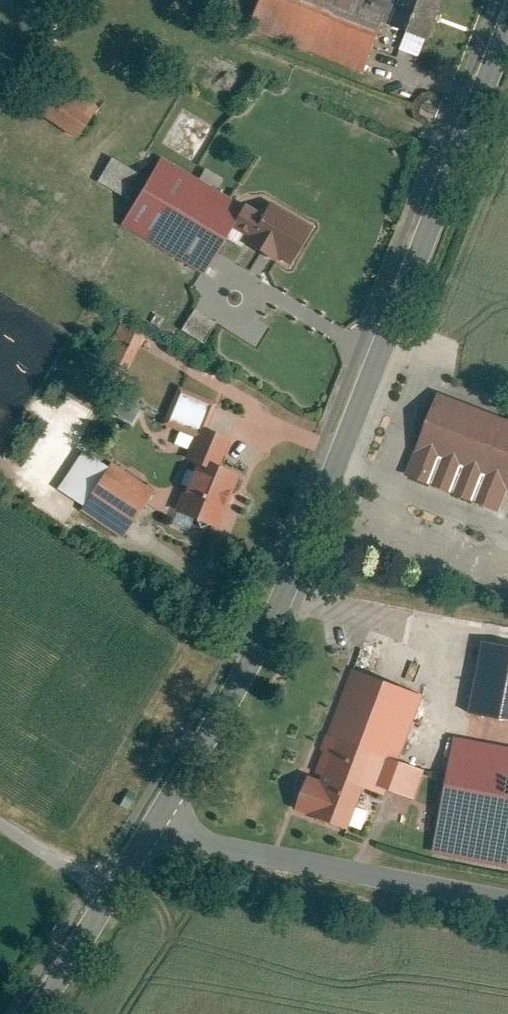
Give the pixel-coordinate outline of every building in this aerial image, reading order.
[(391,3),(381,0),(262,0),(250,34),(366,75),(391,3)] [(435,0),(403,0),(391,36),(430,49),(445,3),(435,0)] [(34,119),(72,139),(90,105),(51,85),(34,119)] [(243,212),(157,165),(118,236),(203,284),(243,212)] [(317,232),(265,206),(243,249),(245,251),(242,258),(270,272),(273,266),(294,277),(317,232)] [(180,328),(200,339),(210,320),(190,309),(180,328)] [(144,341),(118,328),(92,382),(118,394),(144,341)] [(432,391),(398,483),(496,518),(503,497),(507,499),(507,418),(432,391)] [(213,531),(235,481),(218,474),(231,444),(198,430),(181,469),(194,475),(177,515),(213,531)] [(152,495),(108,467),(77,517),(121,544),(152,495)] [(480,650),(468,725),(507,731),(507,654),(480,650)] [(431,704),(349,674),(297,815),(347,834),(363,791),(414,810),(428,773),(408,766),(431,704)] [(451,741),(430,861),(507,875),(507,751),(451,741)]
